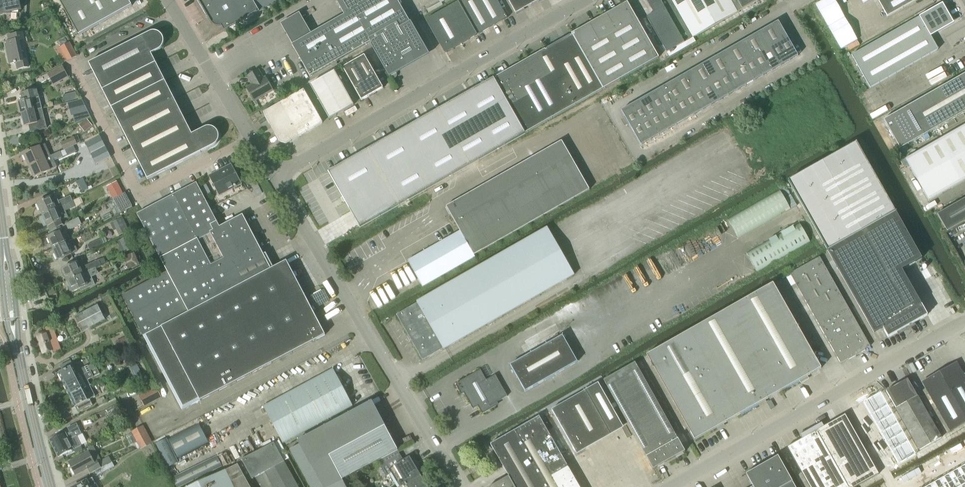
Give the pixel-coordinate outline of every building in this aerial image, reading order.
[(0,1),(0,14),(1,14),(3,13),(18,14),(19,10),(22,10),(20,0),(6,0),(0,1)] [(129,0),(59,0),(79,35),(132,5),(129,0)] [(212,23),(213,24),(214,25),(215,26),(216,26),(217,27),(219,27),(220,26),(221,26),(225,32),(258,13),(259,12),(280,0),(197,0),(211,24),(212,23)] [(292,45),(310,77),(370,42),(384,66),(383,67),(389,77),(390,77),(395,74),(398,72),(396,70),(427,52),(413,28),(414,28),(411,21),(410,22),(397,0),(371,0),(344,15),(311,34),(292,45)] [(336,0),(344,15),(371,0),(337,0),(336,0)] [(458,2),(454,4),(473,37),(507,18),(497,0),(461,0),(458,2)] [(524,9),(531,4),(529,0),(508,0),(516,13),(524,9)] [(654,13),(664,7),(666,10),(675,5),(672,0),(646,0),(654,13)] [(675,5),(693,37),(759,0),(672,0),(675,5)] [(887,17),(916,0),(878,0),(887,17)] [(627,3),(572,34),(573,35),(568,37),(581,61),(599,92),(658,57),(627,3)] [(445,53),(468,40),(473,37),(454,4),(449,7),(426,20),(445,53)] [(935,8),(919,17),(929,34),(952,21),(946,11),(942,4),(935,8)] [(654,13),(647,17),(667,52),(693,37),(675,5),(666,10),(664,7),(654,13)] [(292,45),(311,34),(299,14),(280,25),(292,45)] [(917,18),(851,55),(870,88),(938,49),(931,36),(929,34),(919,17),(917,18)] [(778,21),(761,31),(770,48),(788,38),(778,21)] [(150,32),(89,62),(147,179),(213,146),(217,143),(218,140),(219,136),(218,132),(216,129),(212,127),(208,127),(204,128),(197,132),(198,133),(193,136),(156,62),(151,51),(156,49),(157,50),(159,50),(161,48),(163,46),(164,44),(165,42),(165,39),(164,37),(163,35),(161,33),(159,32),(156,31),(154,31),(152,31),(150,32)] [(761,31),(743,41),(753,58),(762,53),(770,48),(761,31)] [(8,42),(4,42),(9,64),(15,62),(17,69),(28,67),(26,60),(23,61),(18,40),(23,40),(21,33),(7,36),(8,42)] [(546,50),(559,73),(581,61),(568,37),(546,50)] [(780,66),(798,56),(788,38),(770,48),(780,66)] [(743,41),(726,51),(736,68),(744,63),(753,58),(743,41)] [(57,49),(64,62),(76,55),(70,43),(57,49)] [(772,71),(780,66),(770,48),(762,53),(772,71)] [(546,50),(531,59),(530,58),(498,76),(498,77),(529,131),(562,113),(599,92),(581,61),(559,73),(546,50)] [(726,51),(708,61),(718,78),(727,73),(736,68),(726,51)] [(744,63),(754,81),(772,71),(762,53),(753,58),(744,63)] [(364,55),(343,68),(361,100),(383,88),(364,55)] [(708,61),(691,71),(701,88),(710,83),(718,78),(708,61)] [(754,81),(744,63),(736,68),(746,86),(754,81)] [(49,71),(47,73),(52,84),(55,83),(67,77),(61,65),(49,71)] [(727,73),(737,90),(746,86),(736,68),(727,73)] [(252,85),(247,88),(254,101),(273,90),(265,77),(263,79),(258,70),(248,76),(252,85)] [(329,119),(354,105),(334,71),(310,85),(329,119)] [(691,71),(674,80),(683,98),(692,93),(701,88),(691,71)] [(718,78),(728,95),(737,90),(727,73),(718,78)] [(884,120),(900,149),(964,112),(964,74),(884,120)] [(353,158),(328,172),(342,197),(345,201),(345,202),(350,211),(351,212),(358,225),(359,226),(360,227),(530,132),(529,131),(498,77),(494,79),(494,78),(477,87),(475,88),(472,90),(469,92),(467,93),(466,93),(459,97),(459,98),(457,99),(456,99),(449,103),(447,104),(446,105),(439,109),(437,110),(436,110),(429,114),(429,115),(427,116),(423,118),(383,141),(379,143),(377,144),(376,144),(369,148),(369,149),(367,150),(366,150),(359,154),(357,155),(355,157),(353,158)] [(728,95),(718,78),(710,83),(719,100),(728,95)] [(665,85),(675,103),(683,98),(674,80),(665,85)] [(285,83),(279,86),(284,95),(290,92),(285,83)] [(701,88),(711,105),(719,100),(710,83),(701,88)] [(675,103),(665,85),(656,90),(666,108),(675,103)] [(711,105),(701,88),(692,93),(702,110),(711,105)] [(23,101),(18,102),(21,113),(41,108),(36,90),(21,93),(23,101)] [(322,123),(304,90),(280,103),(299,136),(322,123)] [(648,95),(657,113),(666,108),(656,90),(648,95)] [(75,92),(70,93),(72,100),(78,98),(75,92)] [(693,115),(702,110),(692,93),(683,98),(693,115)] [(639,100),(649,118),(657,113),(648,95),(639,100)] [(683,98),(675,103),(666,108),(676,125),(693,115),(683,98)] [(72,115),(87,111),(81,100),(69,103),(72,115)] [(630,105),(640,123),(649,118),(639,100),(630,105)] [(280,142),(286,143),(299,136),(280,103),(264,113),(280,142)] [(621,110),(631,128),(640,123),(630,105),(621,110)] [(31,132),(46,128),(41,108),(21,113),(24,126),(29,125),(31,132)] [(676,125),(666,108),(657,113),(667,130),(676,125)] [(667,130),(657,113),(649,118),(659,135),(667,130)] [(659,135),(649,118),(640,123),(650,140),(659,135)] [(87,119),(79,125),(84,132),(92,126),(87,119)] [(641,145),(650,140),(640,123),(631,128),(641,145)] [(964,180),(964,124),(905,158),(929,201),(964,180)] [(609,126),(598,132),(608,149),(618,143),(609,126)] [(100,135),(85,143),(96,165),(111,157),(100,135)] [(61,143),(64,149),(77,144),(74,137),(61,143)] [(408,260),(423,287),(475,257),(474,256),(589,190),(561,141),(446,206),(460,231),(408,260)] [(896,212),(856,142),(788,180),(874,333),(883,328),(888,337),(927,315),(902,270),(922,258),(917,249),(896,212)] [(36,148),(23,153),(28,165),(45,158),(50,156),(45,144),(36,148)] [(45,158),(28,165),(34,177),(50,170),(57,167),(53,159),(56,158),(57,159),(62,157),(60,151),(50,156),(45,158)] [(241,184),(231,165),(209,176),(218,195),(241,184)] [(115,182),(106,187),(113,199),(122,195),(123,194),(117,181),(116,181),(115,182)] [(205,200),(197,183),(137,214),(167,271),(122,295),(143,336),(273,268),(265,253),(263,255),(257,243),(259,242),(249,223),(247,224),(243,215),(219,227),(210,208),(205,200)] [(50,197),(37,203),(42,215),(72,202),(70,196),(59,201),(55,193),(49,195),(50,197)] [(123,194),(114,199),(121,212),(132,206),(125,193),(123,194)] [(210,198),(205,200),(210,208),(214,206),(210,198)] [(937,214),(947,231),(964,221),(964,198),(937,214)] [(72,202),(42,215),(47,226),(49,230),(49,231),(63,225),(61,220),(68,217),(65,211),(74,207),(73,204),(72,202)] [(48,238),(47,240),(48,243),(50,243),(53,248),(66,242),(70,240),(66,230),(69,228),(70,228),(71,229),(81,224),(78,218),(63,225),(49,231),(51,235),(47,237),(48,238)] [(120,218),(112,222),(119,236),(127,232),(120,218)] [(757,272),(810,241),(799,222),(746,252),(757,272)] [(444,348),(444,349),(575,274),(547,228),(417,302),(418,303),(397,315),(422,360),(444,348)] [(125,252),(133,248),(128,236),(119,240),(125,252)] [(66,242),(53,248),(58,260),(72,254),(77,251),(72,239),(70,240),(66,242)] [(100,240),(92,243),(94,248),(102,244),(100,240)] [(134,252),(124,257),(129,269),(139,265),(134,252)] [(870,346),(819,257),(790,273),(840,363),(848,358),(849,359),(865,350),(864,349),(870,346)] [(95,268),(101,265),(99,260),(80,268),(77,262),(62,269),(67,281),(95,268)] [(181,409),(325,335),(286,261),(273,268),(143,336),(181,409)] [(91,276),(97,273),(95,268),(67,281),(72,292),(80,288),(81,291),(95,285),(91,276)] [(810,374),(821,368),(773,283),(731,307),(779,392),(810,374)] [(97,304),(75,316),(82,330),(105,318),(97,304)] [(779,392),(731,307),(689,331),(737,416),(779,392)] [(43,354),(53,350),(54,353),(61,351),(52,324),(44,327),(46,332),(36,335),(43,354)] [(695,440),(723,424),(737,416),(689,331),(646,355),(695,440)] [(525,391),(578,362),(563,335),(510,365),(525,391)] [(125,336),(116,341),(119,348),(129,343),(125,336)] [(63,371),(59,373),(64,384),(96,369),(93,363),(89,366),(87,365),(86,365),(76,371),(74,366),(71,360),(60,366),(63,371)] [(685,452),(635,362),(604,380),(653,469),(685,452)] [(922,382),(950,431),(964,423),(964,373),(963,374),(962,371),(957,362),(922,382)] [(137,364),(131,368),(136,376),(142,373),(137,364)] [(352,405),(333,368),(263,406),(283,443),(352,405)] [(96,369),(64,384),(70,395),(84,388),(90,385),(91,385),(88,380),(99,374),(98,373),(96,369)] [(490,406),(507,396),(495,375),(486,380),(480,370),(455,384),(461,395),(464,393),(470,404),(475,401),(482,414),(491,408),(490,406)] [(912,437),(919,450),(940,438),(933,426),(917,396),(907,379),(886,391),(896,408),(912,437)] [(598,383),(551,409),(577,453),(585,448),(584,447),(609,432),(622,425),(598,383)] [(84,388),(70,395),(75,406),(76,406),(76,407),(79,412),(92,405),(90,399),(95,397),(90,385),(84,388)] [(162,397),(156,387),(139,396),(144,406),(162,397)] [(880,392),(863,402),(864,404),(870,415),(884,407),(888,405),(880,392)] [(106,402),(104,396),(96,400),(99,406),(106,402)] [(287,445),(310,486),(346,486),(345,486),(342,480),(377,461),(398,450),(387,430),(372,401),(290,444),(287,445)] [(884,407),(870,415),(876,424),(889,416),(893,414),(891,410),(888,405),(884,407)] [(814,427),(832,459),(848,486),(856,486),(879,474),(878,473),(845,414),(827,424),(824,426),(822,422),(814,427)] [(889,416),(876,424),(881,433),(894,425),(898,423),(893,414),(889,416)] [(539,416),(491,444),(509,476),(515,486),(580,486),(539,416)] [(65,433),(50,440),(58,457),(68,452),(69,454),(73,452),(72,450),(74,449),(81,446),(76,436),(80,434),(81,434),(77,423),(67,428),(69,432),(66,434),(65,433)] [(198,423),(168,439),(178,458),(208,442),(198,423)] [(894,425),(881,433),(886,442),(899,435),(903,432),(898,423),(894,425)] [(131,430),(135,437),(139,446),(150,441),(142,425),(131,430)] [(787,447),(788,448),(810,486),(848,486),(832,459),(814,427),(803,433),(800,435),(802,438),(787,447)] [(899,435),(886,442),(891,451),(904,444),(908,441),(903,432),(899,435)] [(131,433),(126,436),(130,445),(135,442),(131,433)] [(166,438),(156,443),(168,467),(178,462),(166,438)] [(904,444),(891,451),(897,462),(898,464),(916,454),(908,441),(904,444)] [(236,461),(238,464),(247,481),(265,471),(274,486),(299,486),(274,442),(243,458),(236,461)] [(89,451),(69,462),(75,475),(88,468),(91,473),(95,471),(101,468),(100,467),(112,461),(109,456),(101,460),(93,445),(87,449),(89,451)] [(377,461),(386,476),(389,474),(397,486),(399,486),(400,486),(403,485),(420,475),(409,457),(404,460),(398,450),(377,461)] [(172,477),(177,486),(178,486),(222,465),(217,455),(172,477)] [(778,455),(771,459),(748,472),(749,474),(755,485),(753,486),(751,486),(796,486),(778,455)] [(102,467),(101,468),(95,471),(97,475),(114,467),(112,462),(102,467)] [(247,482),(247,481),(238,464),(189,486),(250,486),(247,482)] [(952,472),(960,486),(964,484),(964,477),(959,468),(952,472)] [(943,477),(949,486),(959,486),(960,486),(952,472),(943,477)] [(403,485),(404,486),(427,486),(420,475),(403,485)] [(509,476),(489,486),(515,486),(509,476)] [(934,482),(937,486),(949,486),(943,477),(934,482)] [(75,486),(98,486),(97,483),(95,484),(92,478),(75,486)]
